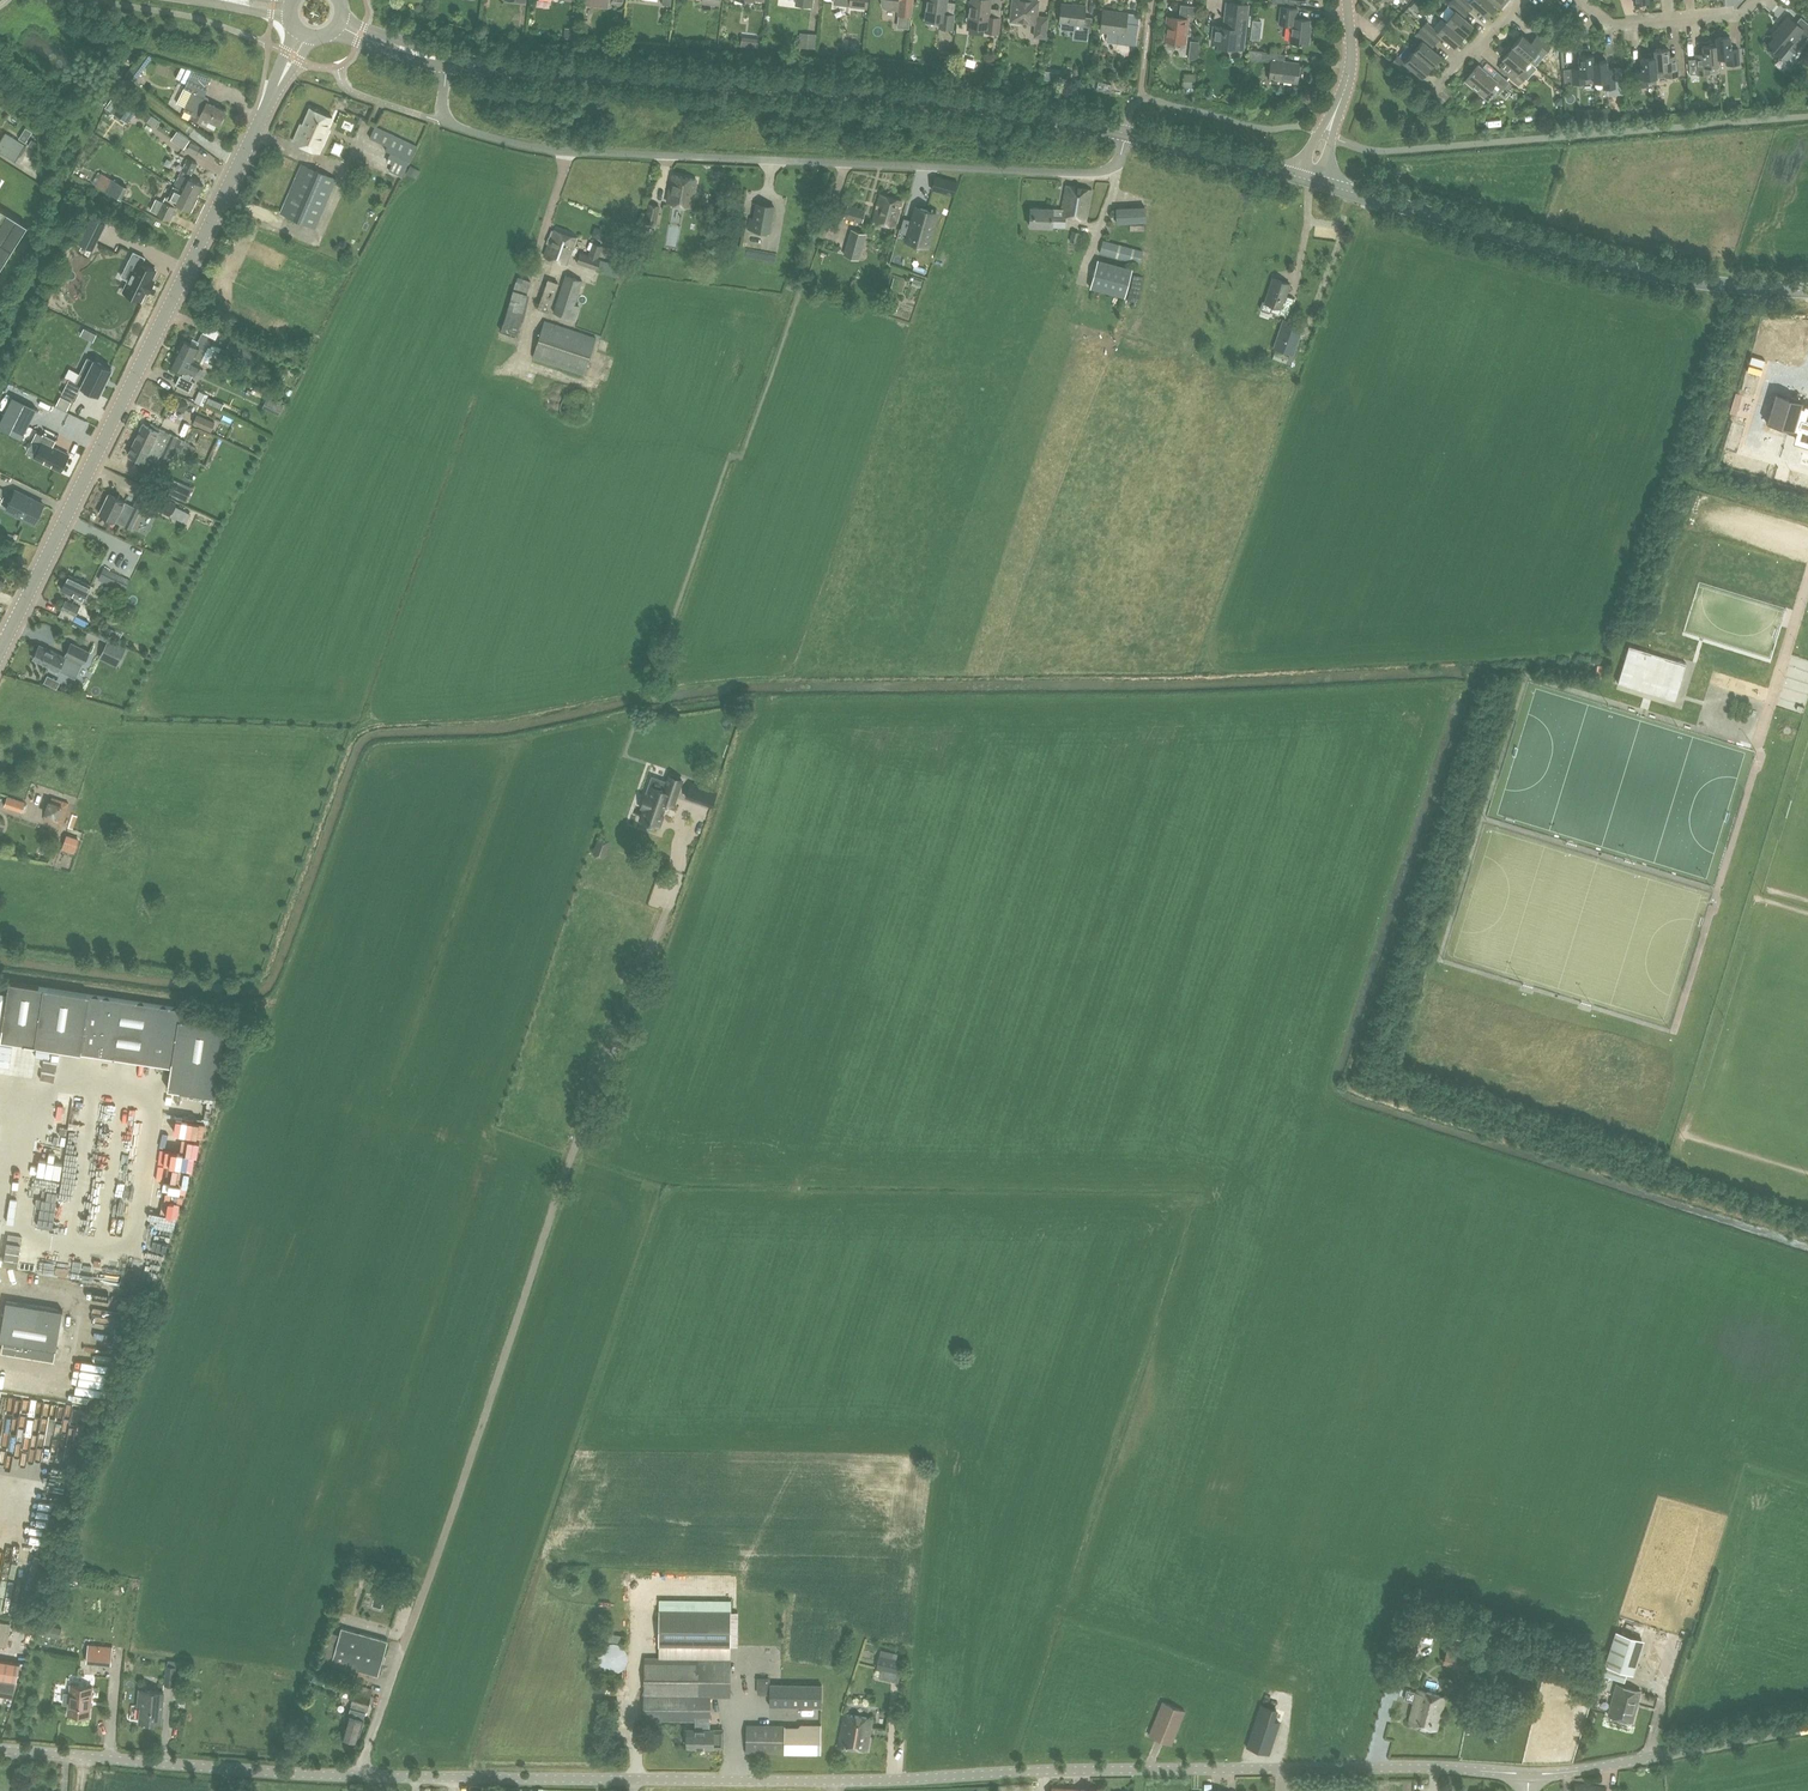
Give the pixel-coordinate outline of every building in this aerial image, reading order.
[(881,2),(881,4),(881,5),(882,7),(884,8),(885,8),(899,10),(897,27),(909,28),(912,0),(881,0),(881,2)] [(940,19),(939,27),(952,28),(953,13),(945,13),(947,0),(927,0),(925,17),(940,19)] [(968,25),(970,25),(969,33),(984,34),(984,31),(998,33),(999,18),(988,16),(990,0),(971,0),(968,25)] [(1036,24),(1035,36),(1045,38),(1047,18),(1037,16),(1039,2),(1026,0),(1013,0),(1010,21),(1036,24)] [(1446,20),(1463,36),(1473,24),(1464,17),(1469,11),(1456,0),(1450,0),(1448,3),(1455,9),(1446,20)] [(1469,11),(1474,5),(1487,16),(1496,5),(1490,0),(1469,0),(1456,0),(1469,11)] [(1226,2),(1223,26),(1213,25),(1211,42),(1217,43),(1217,45),(1227,46),(1227,44),(1240,45),(1240,39),(1244,39),(1248,4),(1226,2)] [(1061,4),(1059,23),(1074,25),(1074,26),(1082,27),(1082,32),(1090,33),(1092,18),(1084,17),(1085,6),(1076,5),(1076,6),(1061,4)] [(1175,42),(1185,43),(1189,14),(1196,14),(1197,6),(1181,4),(1179,17),(1168,16),(1165,41),(1167,41),(1168,42),(1174,43),(1175,42)] [(1280,6),(1278,23),(1291,25),(1289,42),(1307,44),(1310,26),(1308,26),(1309,19),(1295,18),(1296,8),(1280,6)] [(1103,11),(1101,24),(1107,33),(1111,30),(1118,32),(1118,37),(1131,39),(1132,23),(1125,23),(1126,16),(1119,15),(1119,12),(1103,11)] [(1766,44),(1779,56),(1780,54),(1786,60),(1793,52),(1794,53),(1807,36),(1807,23),(1800,16),(1790,28),(1782,21),(1774,30),(1777,31),(1766,44)] [(1427,22),(1421,28),(1433,38),(1437,41),(1442,35),(1455,46),(1463,36),(1446,20),(1437,31),(1427,22)] [(1134,23),(1134,34),(1142,34),(1143,24),(1134,23)] [(565,28),(564,37),(571,38),(572,28),(565,28)] [(1252,28),(1251,38),(1259,39),(1260,29),(1252,28)] [(1423,40),(1414,51),(1431,66),(1441,55),(1432,47),(1437,41),(1433,38),(1421,28),(1416,34),(1423,40)] [(815,47),(816,34),(800,32),(799,46),(815,47)] [(1512,46),(1528,61),(1538,50),(1544,54),(1550,47),(1537,36),(1531,43),(1522,35),(1512,46)] [(1715,37),(1715,45),(1716,58),(1725,57),(1726,64),(1738,63),(1737,48),(1730,48),(1729,37),(1715,37)] [(1703,58),(1688,59),(1689,74),(1717,72),(1716,58),(1715,45),(1702,46),(1703,58)] [(1505,61),(1499,69),(1504,73),(1518,85),(1529,71),(1523,66),(1528,61),(1512,46),(1511,47),(1509,46),(1504,52),(1506,54),(1502,58),(1505,61)] [(1664,76),(1677,75),(1676,55),(1668,56),(1668,49),(1654,50),(1656,69),(1664,69),(1664,76)] [(1257,50),(1249,50),(1248,59),(1256,60),(1257,50)] [(1656,69),(1654,50),(1653,50),(1654,58),(1640,58),(1641,70),(1634,71),(1635,86),(1647,85),(1647,77),(1655,77),(1655,69),(1656,69)] [(1398,56),(1393,61),(1407,74),(1412,68),(1422,77),(1431,66),(1414,51),(1405,61),(1398,56)] [(1268,78),(1297,82),(1298,63),(1283,61),(1284,54),(1266,52),(1265,59),(1270,59),(1268,78)] [(126,73),(134,80),(152,57),(142,53),(126,73)] [(1579,68),(1571,69),(1572,83),(1585,82),(1593,81),(1594,81),(1593,62),(1592,55),(1578,56),(1579,68)] [(1606,61),(1593,62),(1594,81),(1603,81),(1603,88),(1607,88),(1607,94),(1622,93),(1620,67),(1607,68),(1606,61)] [(1478,65),(1466,79),(1485,95),(1491,88),(1498,94),(1502,89),(1503,89),(1504,88),(1506,90),(1511,84),(1496,71),(1492,76),(1478,65)] [(194,71),(186,69),(180,81),(187,84),(185,88),(193,93),(184,110),(193,115),(191,119),(200,123),(203,117),(219,125),(220,123),(222,124),(225,119),(223,118),(225,112),(208,103),(209,101),(208,98),(203,96),(206,88),(189,80),(194,71)] [(1194,87),(1195,73),(1184,73),(1184,87),(1194,87)] [(1106,83),(1091,80),(1090,88),(1105,91),(1106,83)] [(137,106),(118,92),(107,108),(126,121),(137,106)] [(1562,104),(1562,96),(1557,97),(1554,100),(1555,105),(1562,104)] [(1690,107),(1691,115),(1698,114),(1698,106),(1690,107)] [(293,140),(319,152),(329,129),(327,128),(332,117),(310,107),(302,124),(300,123),(293,140)] [(1609,107),(1597,108),(1598,118),(1610,117),(1609,107)] [(1587,118),(1596,118),(1596,110),(1586,111),(1587,118)] [(150,123),(154,117),(149,113),(145,119),(150,123)] [(369,137),(386,145),(385,149),(390,152),(386,161),(392,164),(389,170),(399,175),(402,176),(417,145),(375,125),(369,137)] [(16,160),(25,145),(6,132),(0,141),(0,150),(16,160)] [(25,142),(29,137),(22,133),(19,138),(25,142)] [(197,155),(201,147),(191,143),(187,150),(197,155)] [(174,185),(197,197),(203,185),(189,178),(191,173),(192,173),(197,163),(188,158),(182,168),(183,169),(181,173),(180,173),(174,185)] [(280,212),(315,227),(336,179),(301,163),(280,212)] [(102,173),(95,185),(105,190),(112,178),(102,173)] [(672,174),(667,201),(691,206),(696,179),(672,174)] [(947,179),(935,176),(932,188),(943,192),(947,179)] [(112,178),(105,190),(121,199),(127,187),(112,178)] [(1060,208),(1052,208),(1052,220),(1066,221),(1066,216),(1086,220),(1092,189),(1065,184),(1060,208)] [(174,185),(168,197),(165,196),(157,213),(169,219),(176,206),(174,206),(176,202),(191,209),(197,197),(174,185)] [(880,194),(872,220),(895,226),(902,200),(880,194)] [(644,203),(641,216),(651,218),(650,220),(657,221),(659,209),(653,208),(654,205),(644,203)] [(748,228),(769,232),(774,206),(752,203),(748,228)] [(844,217),(862,222),(865,210),(848,205),(844,217)] [(1115,207),(1116,223),(1146,221),(1145,206),(1115,207)] [(932,211),(916,207),(906,240),(927,246),(933,224),(929,223),(932,211)] [(1052,220),(1052,208),(1031,207),(1030,225),(1052,226),(1052,220)] [(676,228),(672,247),(681,249),(685,230),(676,228)] [(554,229),(544,255),(568,264),(572,253),(575,255),(578,246),(575,245),(578,237),(554,229)] [(859,258),(866,233),(851,229),(844,254),(859,258)] [(99,237),(85,230),(79,243),(92,250),(99,237)] [(1077,242),(1079,232),(1072,230),(1070,240),(1077,242)] [(1099,253),(1139,263),(1143,250),(1103,239),(1099,253)] [(576,262),(597,269),(596,271),(617,278),(617,277),(622,278),(625,267),(621,266),(621,265),(601,259),(601,258),(599,257),(603,245),(593,242),(588,253),(580,251),(576,262)] [(154,280),(152,279),(156,270),(142,263),(145,257),(133,251),(130,259),(137,262),(124,290),(127,292),(126,294),(135,299),(136,296),(142,299),(146,291),(148,292),(154,280)] [(1131,268),(1098,260),(1091,287),(1124,296),(1131,268)] [(553,312),(575,319),(580,306),(574,304),(582,280),(564,274),(553,312)] [(517,276),(513,289),(527,293),(530,280),(517,276)] [(1272,277),(1263,301),(1281,307),(1279,312),(1287,315),(1294,298),(1285,295),(1289,283),(1272,277)] [(538,308),(549,311),(559,282),(548,278),(538,308)] [(513,289),(502,331),(518,335),(530,294),(527,293),(513,289)] [(545,319),(532,357),(584,375),(597,337),(545,319)] [(1274,347),(1290,352),(1294,354),(1303,325),(1283,319),(1274,347)] [(176,351),(199,362),(201,358),(208,345),(211,347),(210,348),(218,352),(220,347),(212,343),(215,338),(202,332),(198,341),(193,339),(191,343),(182,339),(176,351)] [(1264,358),(1266,351),(1260,349),(1258,356),(1264,358)] [(176,351),(170,363),(185,370),(183,375),(181,374),(176,385),(186,390),(191,379),(189,378),(192,373),(193,374),(199,362),(176,351)] [(1275,351),(1272,358),(1286,363),(1288,356),(1275,351)] [(208,362),(201,358),(199,362),(212,368),(214,365),(208,362)] [(70,379),(63,394),(75,400),(81,386),(99,395),(111,369),(94,360),(87,376),(80,373),(75,382),(70,379)] [(49,389),(36,382),(28,378),(24,387),(45,397),(49,389)] [(1766,421),(1796,431),(1794,436),(1807,440),(1807,408),(1801,406),(1803,401),(1775,392),(1772,400),(1773,400),(1771,407),(1770,407),(1766,421)] [(0,422),(0,427),(22,438),(37,408),(13,396),(0,422)] [(67,409),(71,401),(61,396),(57,404),(67,409)] [(222,407),(224,402),(209,396),(206,401),(222,407)] [(176,407),(184,410),(187,403),(179,399),(176,407)] [(280,412),(283,405),(275,401),(272,408),(280,412)] [(215,422),(197,414),(193,423),(211,431),(215,422)] [(143,423),(139,431),(148,435),(146,438),(154,441),(155,438),(161,441),(161,442),(173,448),(175,445),(178,437),(160,429),(160,428),(150,423),(149,426),(143,423)] [(139,431),(128,454),(144,461),(147,453),(153,456),(154,453),(159,456),(160,454),(169,457),(171,453),(173,448),(161,442),(161,441),(155,438),(154,441),(146,438),(148,435),(139,431)] [(43,434),(40,441),(43,442),(35,458),(61,470),(69,454),(53,446),(56,440),(43,434)] [(182,448),(183,446),(186,441),(178,437),(175,445),(182,448)] [(173,448),(171,453),(178,456),(180,452),(182,448),(175,445),(173,448)] [(193,451),(183,446),(182,448),(180,452),(190,457),(193,451)] [(187,502),(194,488),(173,478),(166,492),(187,502)] [(6,509),(34,523),(44,504),(16,490),(6,509)] [(147,503),(170,514),(175,503),(152,492),(147,503)] [(134,506),(124,502),(125,501),(109,493),(99,513),(115,521),(131,529),(143,505),(136,502),(134,506)] [(177,505),(172,515),(185,522),(190,512),(177,505)] [(98,579),(125,592),(131,579),(104,567),(98,579)] [(68,574),(60,590),(83,600),(91,585),(68,574)] [(58,615),(86,628),(90,619),(77,613),(81,606),(80,606),(66,600),(58,615)] [(1735,657),(1764,659),(1766,637),(1737,634),(1735,657)] [(125,648),(108,639),(101,652),(119,660),(125,648)] [(59,670),(59,669),(75,677),(83,661),(84,662),(89,651),(71,642),(65,656),(49,648),(49,649),(40,645),(37,650),(36,651),(34,655),(34,657),(34,658),(51,666),(51,669),(56,670),(58,669),(59,670)] [(1619,675),(1617,682),(1618,682),(1620,675),(1677,693),(1686,663),(1629,646),(1619,675)] [(1745,662),(1744,674),(1757,676),(1759,664),(1745,662)] [(632,814),(641,817),(640,818),(643,819),(642,821),(646,823),(647,821),(652,822),(651,825),(656,826),(657,824),(659,825),(660,822),(661,823),(663,816),(662,815),(666,805),(672,807),(673,804),(682,780),(669,775),(667,781),(664,790),(652,786),(648,795),(646,794),(642,807),(635,804),(632,814)] [(699,786),(690,783),(686,796),(695,800),(699,786)] [(718,804),(724,791),(707,783),(701,796),(718,804)] [(4,806),(22,812),(25,802),(8,796),(4,806)] [(61,824),(68,802),(52,797),(45,818),(61,824)] [(593,852),(604,856),(609,841),(598,837),(593,852)] [(78,842),(66,838),(62,849),(75,853),(78,842)] [(1,1039),(172,1066),(168,1089),(215,1096),(226,1026),(180,1019),(182,1008),(44,987),(9,982),(1,1039)] [(107,1123),(116,1125),(119,1112),(109,1110),(107,1123)] [(110,1186),(116,1164),(106,1161),(100,1184),(110,1186)] [(90,1180),(101,1182),(103,1167),(93,1166),(90,1180)] [(22,1177),(20,1186),(53,1194),(54,1188),(45,1186),(45,1183),(22,1177)] [(8,1232),(5,1262),(21,1264),(22,1252),(26,1252),(27,1243),(23,1242),(24,1234),(8,1232)] [(43,1254),(41,1271),(49,1272),(51,1255),(43,1254)] [(1,1350),(55,1359),(63,1310),(6,1301),(0,1339),(0,1340),(3,1340),(1,1350)] [(51,1396),(50,1409),(59,1410),(60,1397),(51,1396)] [(0,1397),(0,1439),(5,1440),(6,1434),(25,1437),(30,1401),(0,1397)] [(25,1426),(21,1455),(33,1456),(34,1451),(53,1454),(56,1431),(25,1426)] [(1436,1610),(1422,1606),(1417,1623),(1431,1627),(1436,1610)] [(658,1645),(731,1646),(731,1610),(659,1609),(658,1645)] [(59,1638),(62,1627),(45,1623),(43,1634),(59,1638)] [(322,1660),(323,1660),(378,1676),(388,1640),(341,1627),(339,1634),(330,1631),(322,1660)] [(1615,1630),(1604,1665),(1627,1672),(1632,1674),(1643,1639),(1615,1630)] [(623,1646),(620,1644),(617,1643),(613,1642),(609,1643),(605,1644),(602,1646),(600,1649),(598,1653),(598,1656),(598,1660),(599,1664),(601,1667),(604,1670),(607,1671),(611,1672),(615,1672),(618,1671),(622,1670),(624,1667),(626,1664),(628,1660),(628,1656),(627,1653),(626,1649),(623,1646)] [(87,1661),(97,1662),(99,1645),(88,1644),(87,1661)] [(1466,1670),(1472,1649),(1458,1644),(1451,1665),(1466,1670)] [(897,1658),(880,1654),(876,1668),(901,1674),(904,1660),(897,1658)] [(700,1657),(645,1656),(643,1719),(691,1720),(695,1720),(695,1727),(687,1727),(686,1746),(715,1747),(723,1747),(723,1728),(715,1728),(710,1727),(710,1721),(711,1721),(711,1693),(730,1694),(731,1657),(700,1657)] [(17,1681),(20,1661),(0,1658),(0,1678),(17,1681)] [(165,1684),(175,1685),(176,1666),(166,1665),(165,1684)] [(822,1682),(772,1681),(772,1705),(822,1706),(822,1682)] [(371,1703),(373,1696),(371,1695),(373,1689),(369,1688),(370,1686),(357,1682),(356,1686),(343,1682),(341,1689),(354,1693),(350,1704),(351,1705),(348,1715),(348,1714),(342,1735),(358,1740),(364,1719),(363,1719),(365,1711),(366,1707),(367,1707),(369,1702),(371,1703)] [(64,1693),(63,1703),(69,1704),(68,1713),(89,1715),(92,1687),(71,1684),(70,1693),(64,1693)] [(1633,1721),(1641,1691),(1616,1684),(1608,1714),(1633,1721)] [(138,1705),(141,1705),(140,1720),(161,1722),(164,1691),(140,1689),(138,1705)] [(1408,1722),(1437,1730),(1446,1697),(1417,1689),(1416,1691),(1407,1689),(1404,1699),(1413,1702),(1408,1722)] [(1148,1735),(1171,1744),(1186,1710),(1162,1701),(1148,1735)] [(839,1746),(867,1750),(871,1719),(843,1715),(839,1746)] [(1257,1715),(1246,1746),(1269,1754),(1280,1723),(1257,1715)] [(746,1751),(784,1751),(784,1752),(820,1753),(821,1724),(800,1724),(797,1728),(786,1728),(784,1725),(746,1724),(746,1751)]
